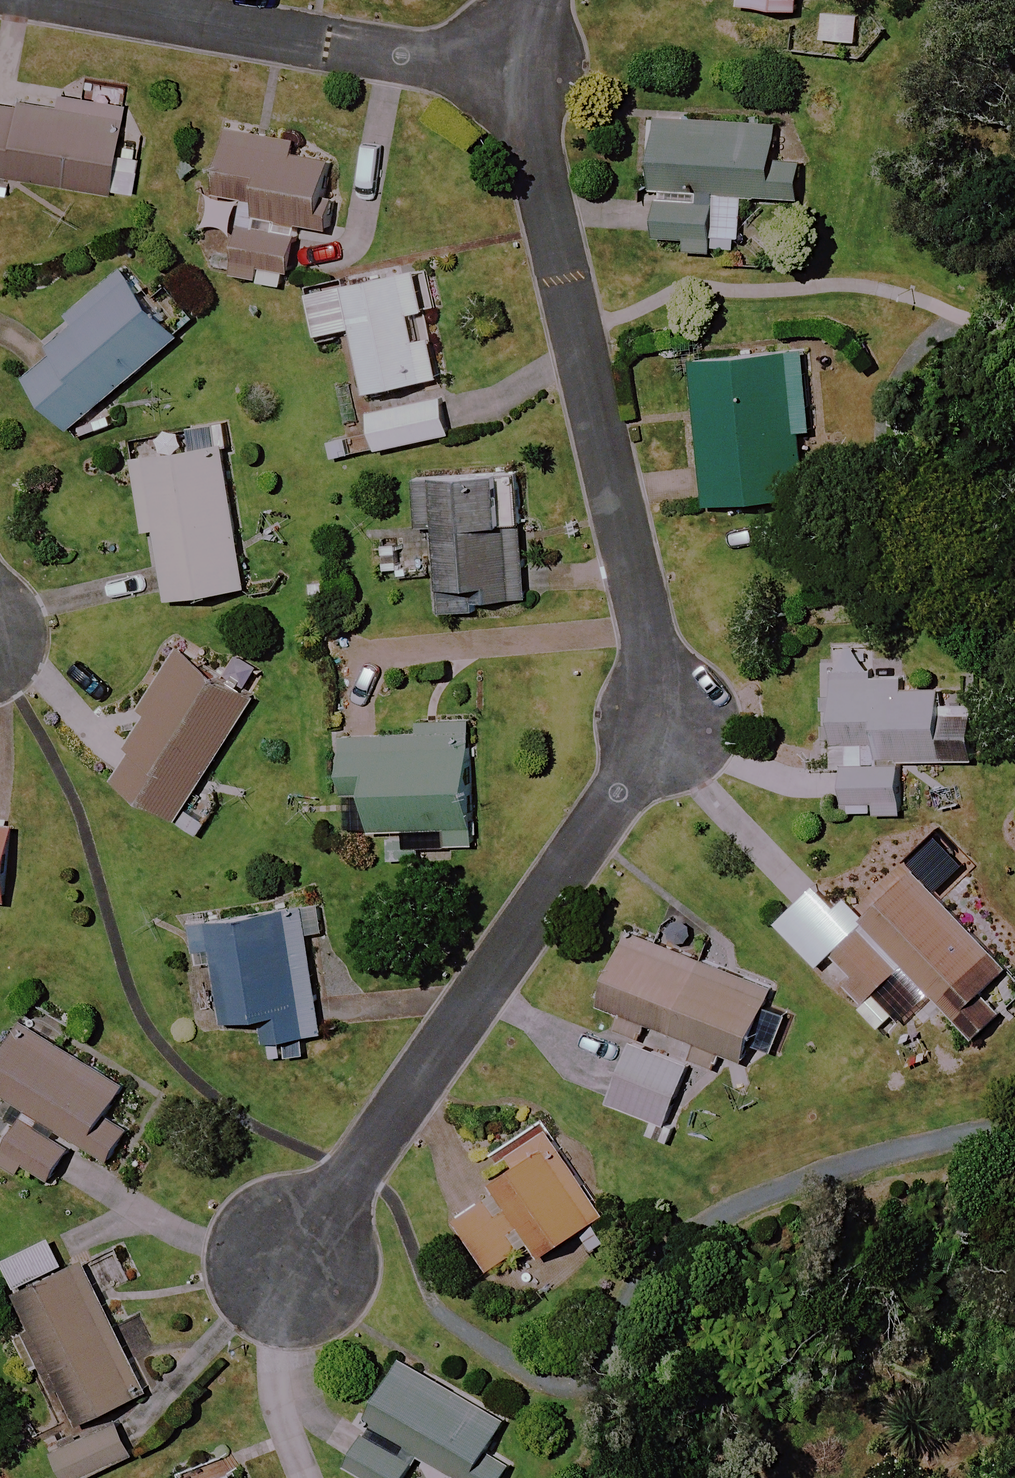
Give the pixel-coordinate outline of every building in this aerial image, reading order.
[(744,2),(803,9),(804,0),(744,0),(744,2)] [(115,186),(129,98),(64,87),(61,101),(25,95),(24,101),(0,97),(0,168),(115,186)] [(781,122),(660,115),(655,187),(802,196),(804,161),(779,159),(781,122)] [(297,138),(232,127),(221,191),(261,197),(258,215),(331,226),(336,194),(328,193),(333,158),(295,152),(297,138)] [(717,199),(663,196),(661,234),(690,236),(689,250),(714,251),(717,199)] [(300,231),(245,222),(237,271),(261,275),(263,265),(294,270),(300,231)] [(419,267),(313,291),(323,333),(360,325),(375,389),(443,374),(435,339),(423,342),(416,310),(428,307),(419,267)] [(31,375),(75,426),(183,334),(126,268),(73,314),(78,320),(54,340),(61,349),(31,375)] [(808,345),(695,357),(711,505),(811,494),(804,428),(817,427),(808,345)] [(446,396),(375,413),(383,448),(454,432),(446,396)] [(249,585),(226,442),(137,457),(149,530),(160,528),(172,597),(249,585)] [(522,471),(419,477),(422,524),(441,523),(446,610),(478,608),(477,598),(530,595),(522,471)] [(116,780),(181,819),(258,693),(180,647),(143,708),(156,715),(116,780)] [(906,676),(836,677),(838,765),(849,764),(850,800),(904,799),(903,758),(976,756),(975,704),(947,705),(946,688),(906,689),(906,676)] [(402,734),(346,737),(349,824),(376,823),(376,828),(449,825),(450,842),(479,841),(474,719),(401,722),(402,734)] [(11,899),(18,823),(0,821),(0,898),(11,899)] [(1014,966),(920,869),(868,920),(981,1036),(1007,1011),(988,991),(1014,966)] [(327,1030),(305,905),(197,924),(201,951),(216,948),(228,1020),(268,1013),(273,1040),(327,1030)] [(934,988),(869,921),(827,961),(868,1003),(879,992),(882,989),(907,1015),(934,988)] [(777,984),(633,928),(603,1005),(746,1061),(777,984)] [(898,1011),(879,992),(868,1003),(864,1006),(883,1026),(898,1011)] [(0,1063),(0,1089),(115,1161),(136,1127),(112,1113),(130,1084),(27,1020),(0,1063)] [(692,1063),(635,1040),(612,1099),(669,1122),(692,1063)] [(76,1144),(29,1115),(1,1159),(22,1172),(28,1162),(55,1178),(76,1144)] [(606,1208),(549,1122),(510,1148),(515,1154),(490,1171),(499,1184),(456,1212),(489,1262),(532,1233),(542,1249),(606,1208)] [(151,1388),(87,1258),(18,1292),(81,1422),(151,1388)] [(370,1477),(400,1477),(419,1446),(474,1477),(500,1477),(512,1457),(487,1443),(505,1412),(404,1353),(342,1456),(373,1474),(370,1477)] [(56,1450),(70,1477),(85,1477),(138,1453),(121,1419),(56,1450)]
